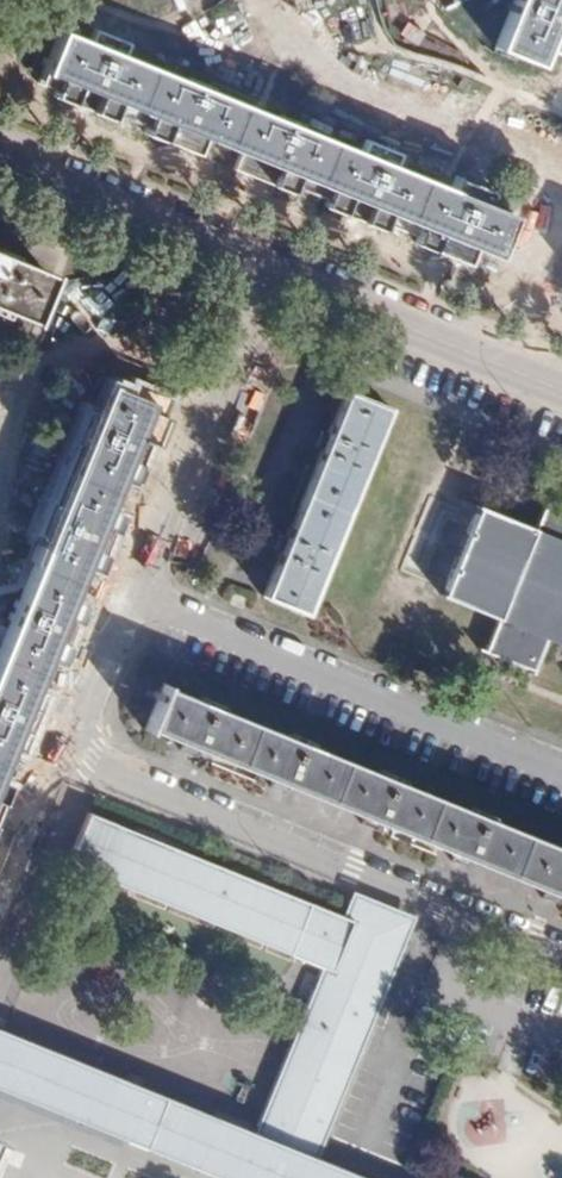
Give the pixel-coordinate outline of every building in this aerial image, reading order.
[(494,47),(535,64),(561,0),(513,0),(494,47)] [(59,31),(42,72),(87,90),(177,127),(262,162),(358,201),(448,237),(539,274),(561,284),(561,236),(59,31)] [(21,316),(40,268),(38,267),(36,270),(0,255),(0,307),(21,316)] [(107,385),(0,647),(0,765),(19,719),(57,627),(93,539),(130,447),(149,402),(107,385)] [(384,409),(346,393),(328,435),(286,538),(264,594),(302,610),(384,409)] [(553,494),(538,529),(481,507),(444,596),(502,621),(486,655),(520,669),(533,675),(534,672),(539,659),(548,636),(561,641),(561,498),(553,494)] [(161,680),(145,722),(190,741),(280,777),(371,814),(464,853),(556,890),(561,893),(561,845),(161,680)] [(90,810),(68,860),(319,964),(255,1128),(0,1026),(0,1085),(228,1177),(377,1177),(314,1153),(408,920),(345,896),(340,912),(90,810)] [(0,1142),(0,1177),(6,1177),(17,1149),(0,1142)]
